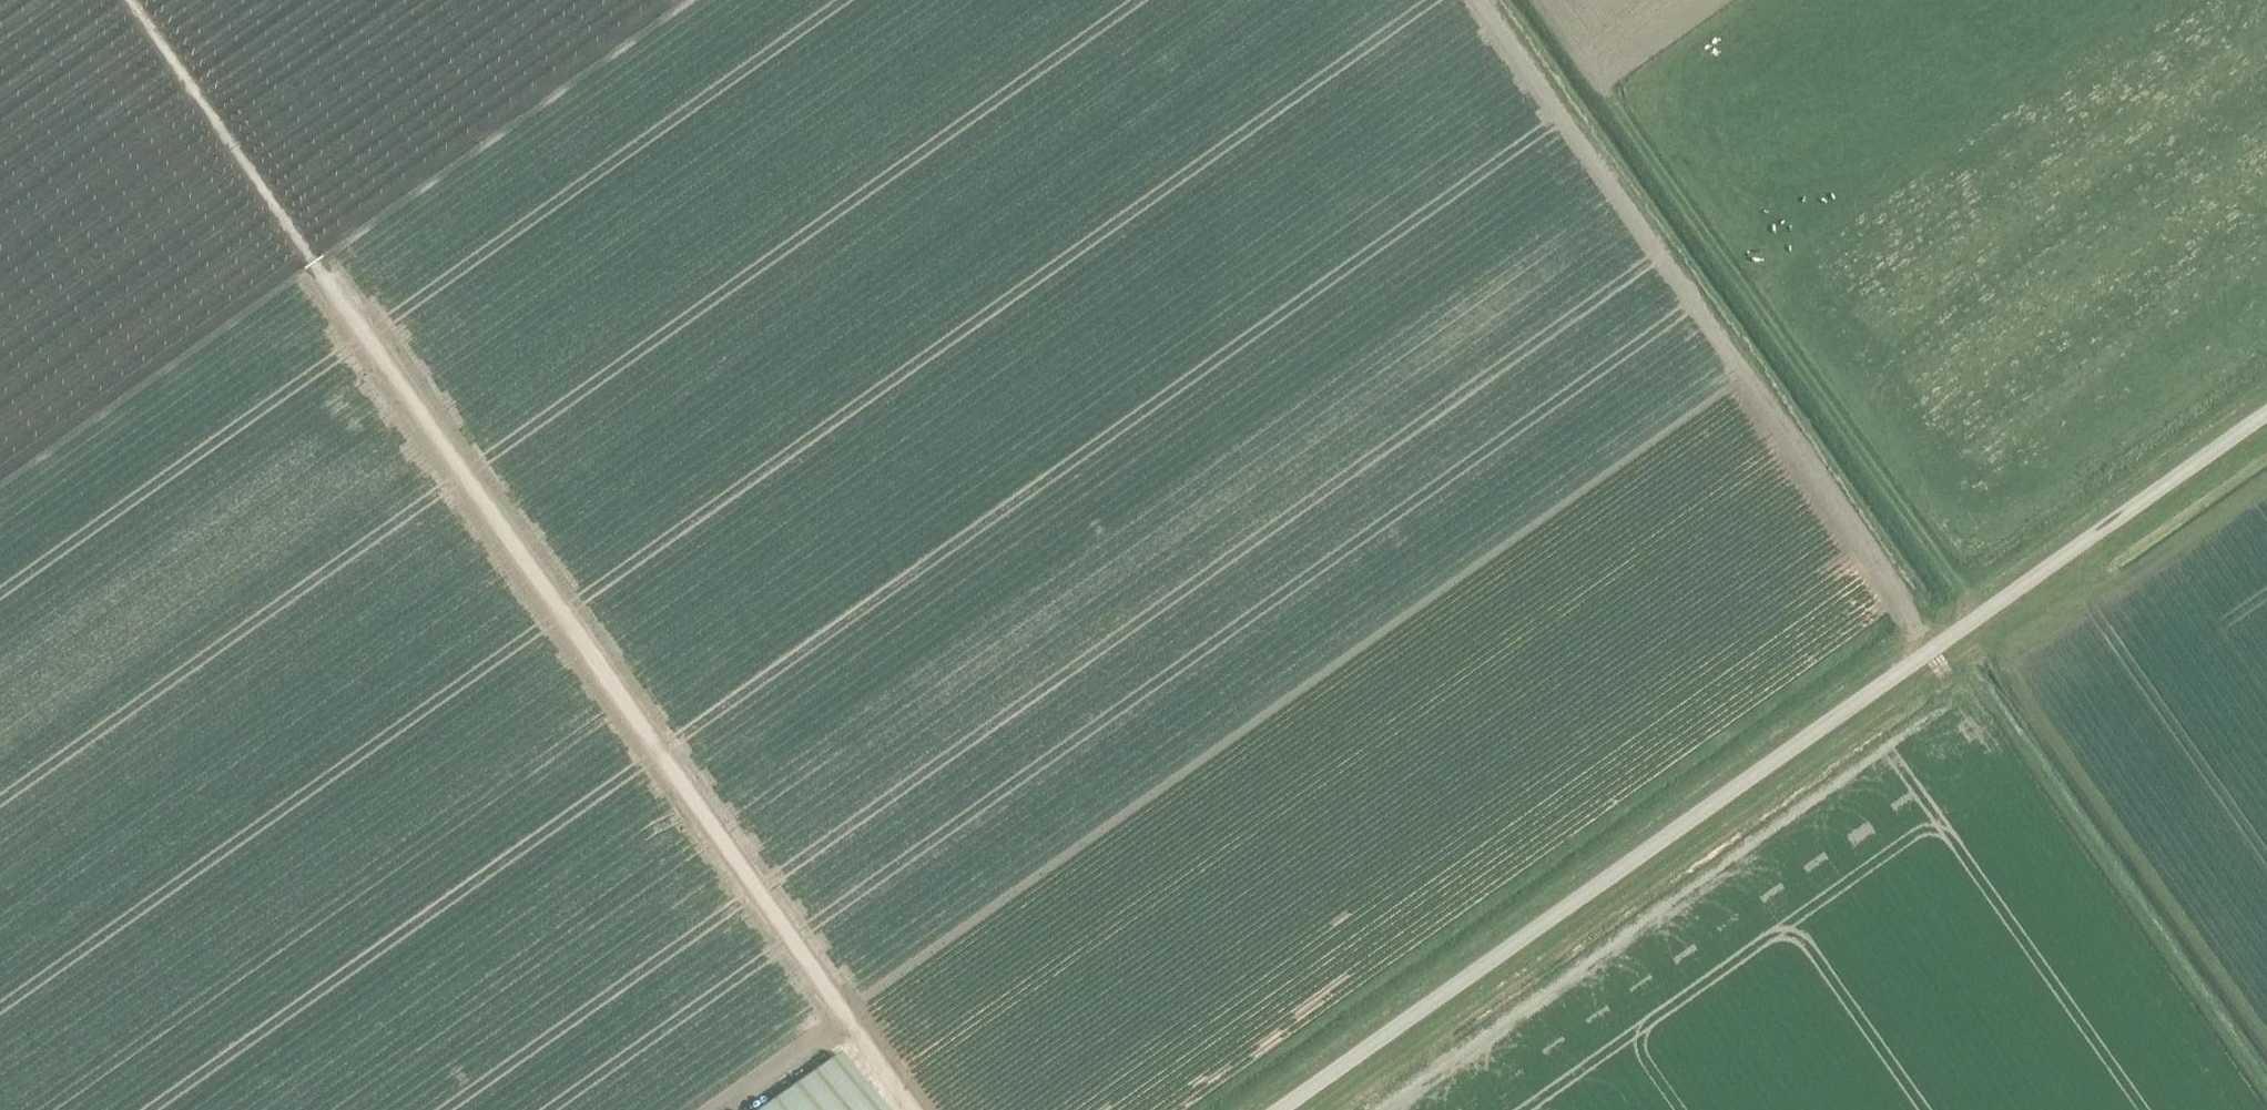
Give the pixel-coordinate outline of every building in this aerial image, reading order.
[(842,1056),(765,1109),(880,1109),(842,1056)]
